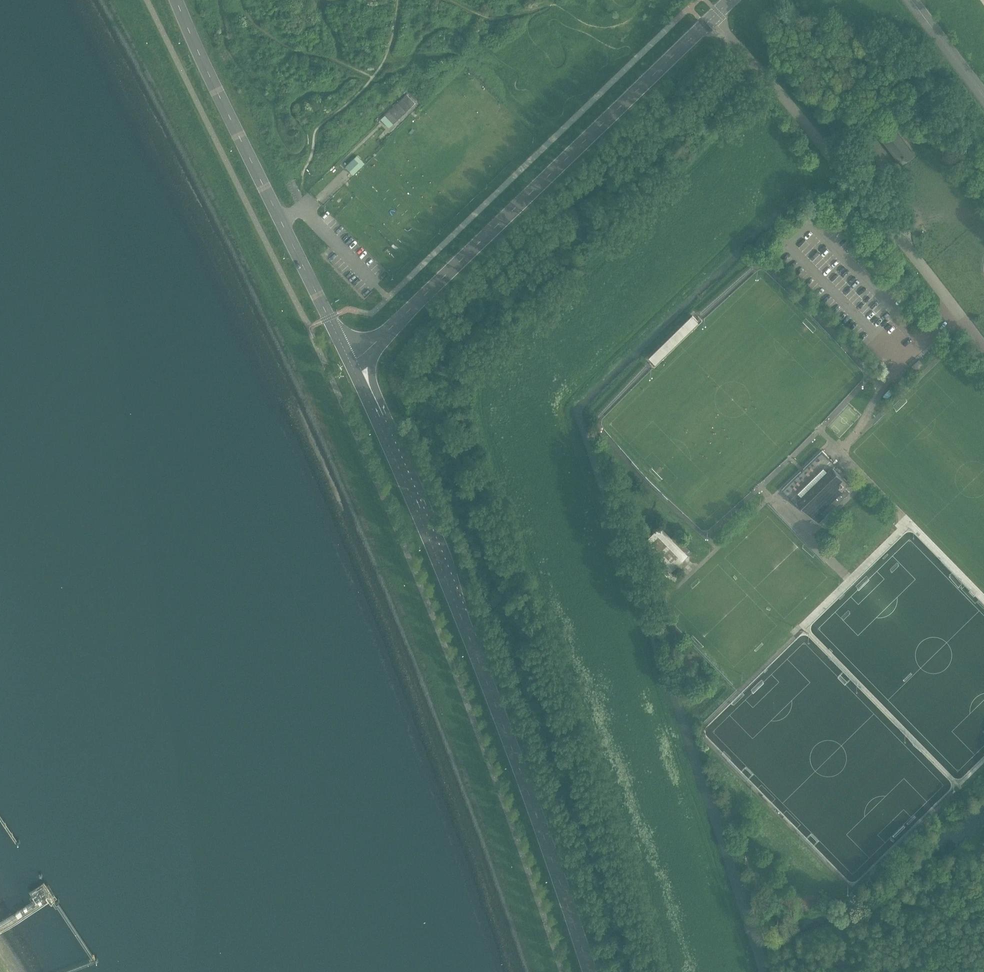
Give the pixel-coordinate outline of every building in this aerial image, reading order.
[(414,98),(392,119),(401,127),(422,106),(414,98)] [(915,156),(895,130),(881,141),(902,167),(915,156)] [(347,165),(354,173),(366,163),(359,154),(347,165)] [(917,371),(924,365),(919,360),(912,366),(917,371)] [(820,523),(855,489),(829,462),(794,496),(820,523)] [(689,555),(661,526),(644,543),(672,572),(678,565),(689,555)]
